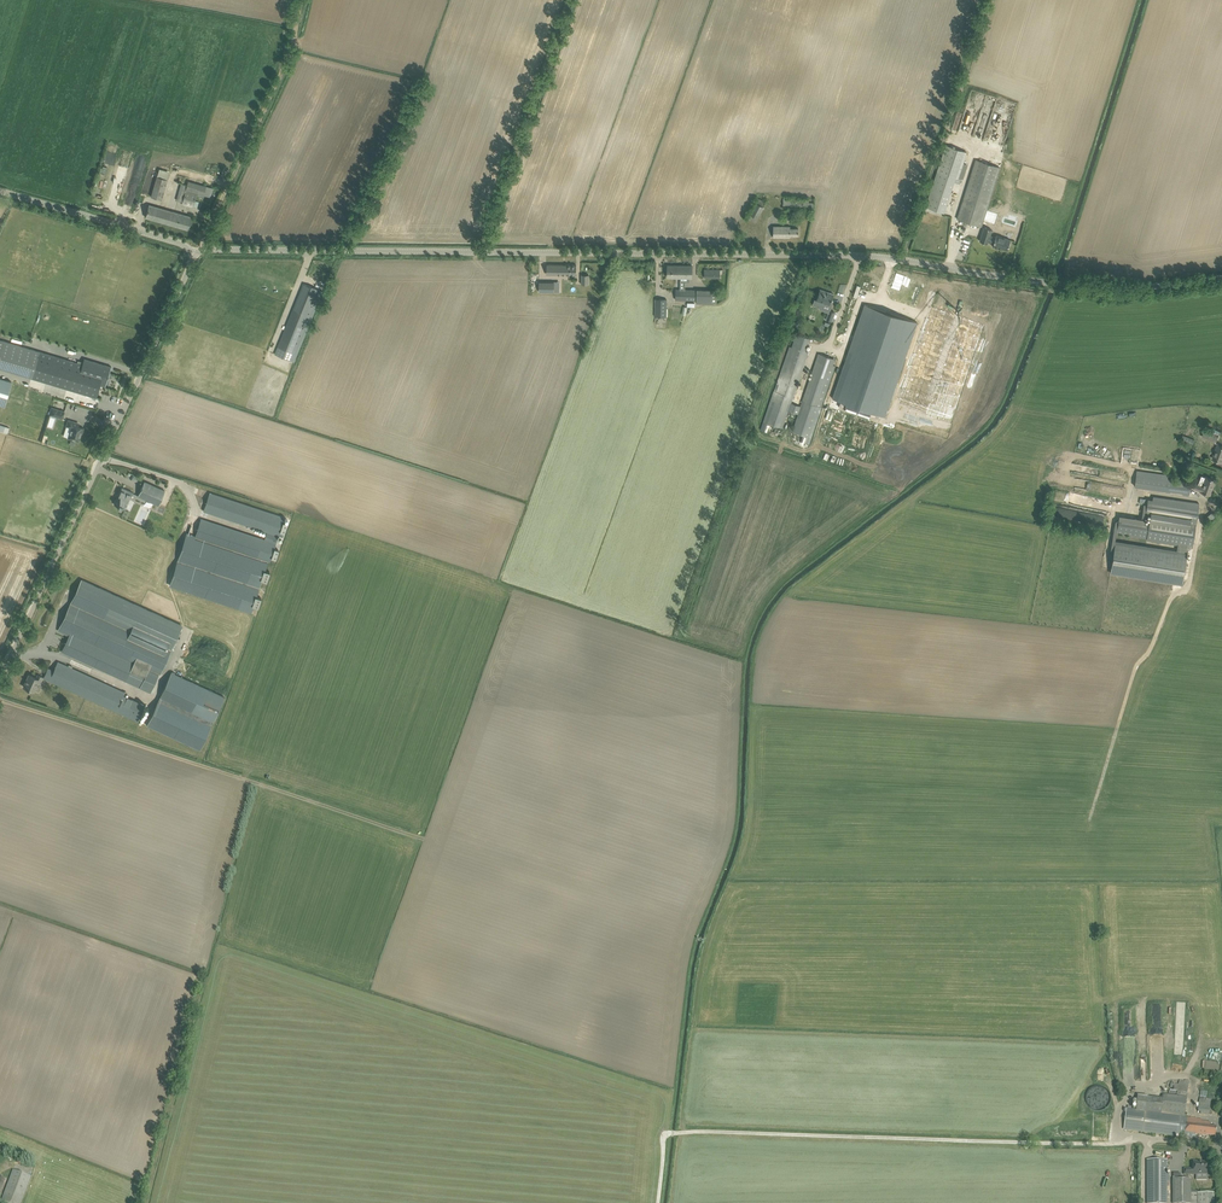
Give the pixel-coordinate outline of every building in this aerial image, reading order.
[(944,212),(946,207),(954,182),(956,178),(958,178),(967,152),(946,145),(927,200),(926,206),(944,212)] [(981,226),(983,221),(996,179),(1000,168),(975,160),(972,171),(957,219),(981,226)] [(162,200),(169,172),(159,169),(151,197),(162,200)] [(182,202),(181,204),(193,207),(197,194),(197,193),(204,195),(206,186),(188,181),(187,185),(181,184),(178,194),(177,200),(182,202)] [(795,207),(814,208),(814,202),(809,202),(809,199),(787,198),(787,197),(785,197),(785,198),(783,198),(783,206),(793,207),(793,211),(795,211),(795,207)] [(755,222),(758,217),(766,202),(758,198),(748,218),(755,222)] [(188,229),(189,223),(191,217),(149,205),(145,217),(188,229)] [(798,235),(798,229),(798,228),(790,228),(790,226),(773,226),(773,237),(790,237),(790,235),(798,235)] [(1009,243),(1010,240),(996,235),(995,237),(990,235),(992,229),(984,227),(980,241),(988,243),(988,241),(993,243),(992,246),(999,248),(999,247),(1007,249),(1008,247),(1009,247),(1010,244),(1009,243)] [(576,271),(576,265),(547,265),(547,271),(547,274),(576,274),(576,271)] [(680,277),(680,265),(667,265),(667,277),(680,277)] [(692,278),(692,266),(680,265),(680,277),(680,281),(685,281),(690,281),(690,278),(692,278)] [(720,269),(705,269),(704,278),(720,278),(720,269)] [(539,282),(539,291),(554,292),(554,284),(549,284),(549,282),(539,282)] [(323,291),(320,290),(304,283),(302,289),(278,347),(291,352),(298,355),(323,291)] [(695,300),(696,296),(696,289),(676,289),(676,300),(695,300)] [(831,299),(833,293),(820,289),(818,294),(816,300),(822,302),(820,308),(819,309),(824,310),(825,309),(829,311),(830,310),(831,305),(829,305),(831,301),(831,299)] [(696,296),(696,303),(704,303),(717,304),(717,290),(715,290),(697,290),(696,296)] [(826,409),(808,458),(860,477),(878,428),(869,424),(872,415),(882,418),(918,317),(866,298),(829,399),(841,403),(837,413),(826,409)] [(654,317),(667,317),(667,299),(655,299),(654,317)] [(982,321),(931,303),(898,394),(950,412),(982,321)] [(826,319),(831,321),(835,312),(830,310),(829,311),(826,319)] [(766,422),(762,431),(768,433),(772,424),(782,427),(788,410),(799,414),(793,431),(804,435),(801,442),(806,444),(820,406),(819,406),(832,368),(835,359),(819,354),(803,400),(804,401),(802,406),(791,403),(793,397),(809,350),(805,349),(809,338),(797,334),(793,345),(777,392),(777,391),(766,422)] [(32,378),(46,382),(90,395),(96,397),(100,385),(105,386),(105,387),(107,379),(109,379),(112,379),(112,375),(109,374),(111,366),(111,367),(84,358),(83,362),(82,364),(77,363),(54,356),(40,351),(0,339),(0,368),(32,378)] [(11,381),(0,378),(0,405),(4,406),(11,381)] [(64,411),(51,407),(49,414),(62,418),(64,411)] [(76,422),(68,420),(66,426),(71,428),(68,438),(79,441),(81,433),(82,434),(82,432),(83,429),(83,430),(84,428),(75,425),(76,422)] [(8,433),(10,427),(0,424),(0,431),(8,433)] [(1216,442),(1218,435),(1205,430),(1202,436),(1216,442)] [(1182,440),(1193,444),(1195,439),(1184,435),(1182,440)] [(1221,446),(1218,445),(1213,458),(1221,462),(1221,446)] [(1136,474),(1135,486),(1165,490),(1165,492),(1170,493),(1170,491),(1183,493),(1189,494),(1190,488),(1191,484),(1191,482),(1186,481),(1180,480),(1167,478),(1168,474),(1137,470),(1136,474)] [(127,478),(136,481),(137,475),(129,473),(127,478)] [(1196,483),(1193,489),(1200,491),(1205,493),(1210,494),(1212,490),(1211,490),(1214,480),(1206,477),(1201,475),(1198,483),(1196,483)] [(158,505),(165,490),(145,481),(138,496),(146,500),(158,505)] [(122,487),(114,504),(118,506),(117,508),(120,509),(121,507),(125,509),(133,492),(122,487)] [(284,517),(209,492),(203,511),(267,532),(264,539),(201,518),(195,536),(194,537),(267,561),(270,562),(271,558),(275,559),(279,550),(274,549),(279,535),(283,537),(287,523),(283,522),(284,517)] [(1199,503),(1193,502),(1153,496),(1153,499),(1148,499),(1146,512),(1150,513),(1149,522),(1120,517),(1117,533),(1147,538),(1147,540),(1189,547),(1190,538),(1194,539),(1199,503)] [(1214,512),(1208,516),(1211,520),(1217,516),(1214,512)] [(264,569),(267,561),(194,537),(195,536),(188,534),(184,547),(171,586),(249,612),(252,605),(258,607),(261,597),(255,595),(261,579),(266,581),(270,571),(264,569)] [(1189,553),(1177,551),(1115,540),(1109,572),(1183,585),(1189,553)] [(182,625),(171,620),(82,580),(59,631),(70,636),(62,652),(68,654),(141,688),(150,692),(159,673),(160,674),(182,625)] [(99,680),(63,664),(58,662),(54,670),(49,680),(55,683),(86,697),(90,699),(138,722),(146,705),(123,695),(125,691),(99,680)] [(171,672),(147,725),(200,750),(224,697),(175,674),(175,673),(172,672),(171,672)] [(40,682),(42,677),(38,675),(36,678),(29,674),(23,686),(34,691),(38,682),(40,682)] [(1127,1109),(1124,1129),(1142,1131),(1195,1138),(1195,1134),(1206,1136),(1207,1135),(1215,1136),(1216,1127),(1210,1126),(1211,1122),(1201,1121),(1201,1119),(1187,1117),(1184,1117),(1189,1080),(1185,1080),(1185,1081),(1179,1080),(1179,1084),(1170,1083),(1169,1090),(1177,1091),(1177,1095),(1176,1095),(1177,1092),(1169,1091),(1169,1094),(1164,1093),(1163,1095),(1163,1099),(1138,1096),(1136,1110),(1127,1109)] [(1106,1087),(1091,1087),(1090,1106),(1106,1107),(1106,1087)] [(1201,1111),(1201,1113),(1211,1115),(1212,1111),(1209,1110),(1210,1103),(1205,1102),(1206,1098),(1200,1097),(1198,1111),(1201,1111)] [(1166,1160),(1147,1160),(1147,1202),(1167,1202),(1166,1160)] [(1207,1174),(1207,1168),(1207,1162),(1199,1162),(1199,1161),(1193,1161),(1193,1169),(1184,1169),(1184,1174),(1207,1174)] [(21,1201),(31,1176),(13,1169),(4,1194),(2,1200),(10,1202),(21,1202),(21,1201)] [(1198,1193),(1190,1192),(1190,1179),(1173,1179),(1173,1202),(1215,1202),(1214,1193),(1198,1193)]
